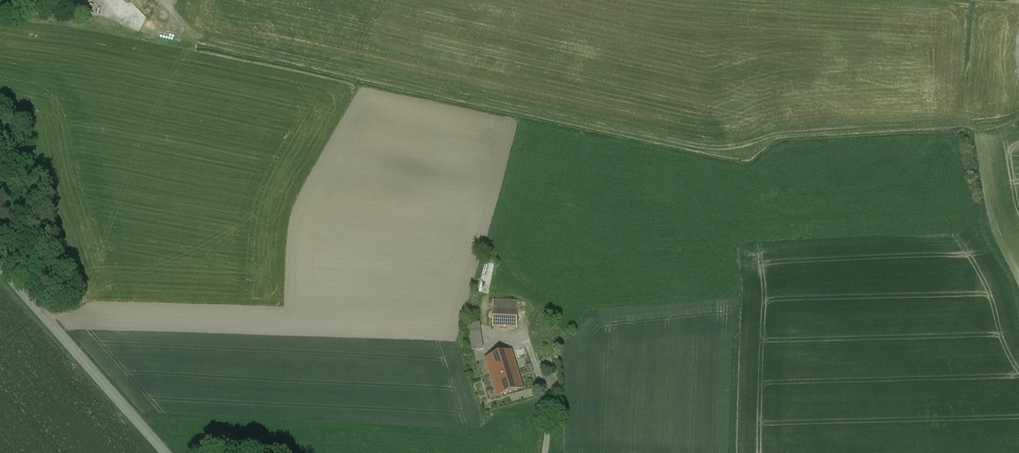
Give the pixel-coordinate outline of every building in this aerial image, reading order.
[(517,302),(493,301),(493,328),(517,329),(517,302)] [(479,323),(466,325),(470,351),(483,349),(479,323)] [(511,352),(485,359),(497,397),(523,389),(511,352)]
